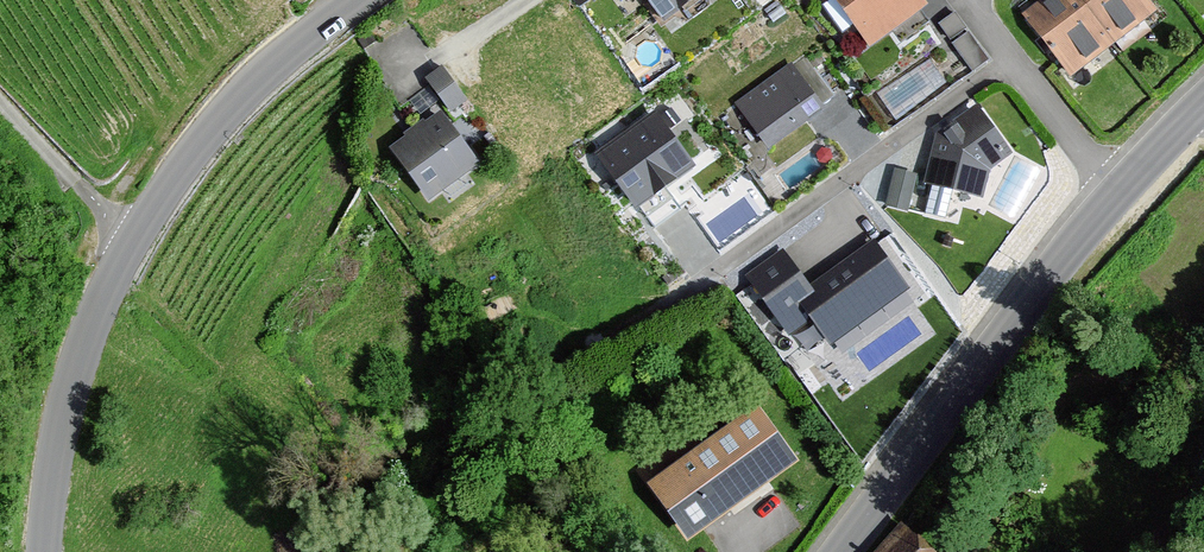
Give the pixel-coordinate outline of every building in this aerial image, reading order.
[(655,27),(693,0),(636,0),(655,27)] [(862,53),(924,11),(916,0),(825,0),(862,53)] [(1015,16),(1068,85),(1155,17),(1142,0),(1036,0),(1015,16)] [(800,60),(732,107),(763,152),(831,104),(800,60)] [(438,63),(419,76),(444,114),(463,101),(438,63)] [(429,106),(377,145),(423,206),(475,167),(429,106)] [(1007,156),(973,107),(931,137),(919,188),(976,200),(981,174),(1007,156)] [(650,112),(586,156),(627,215),(691,170),(650,112)] [(911,176),(890,171),(882,208),(902,213),(911,176)] [(905,292),(874,247),(808,292),(783,256),(750,279),(789,335),(813,319),(830,343),(905,292)] [(792,464),(755,414),(652,489),(688,539),(792,464)] [(875,551),(933,551),(901,523),(875,551)]
